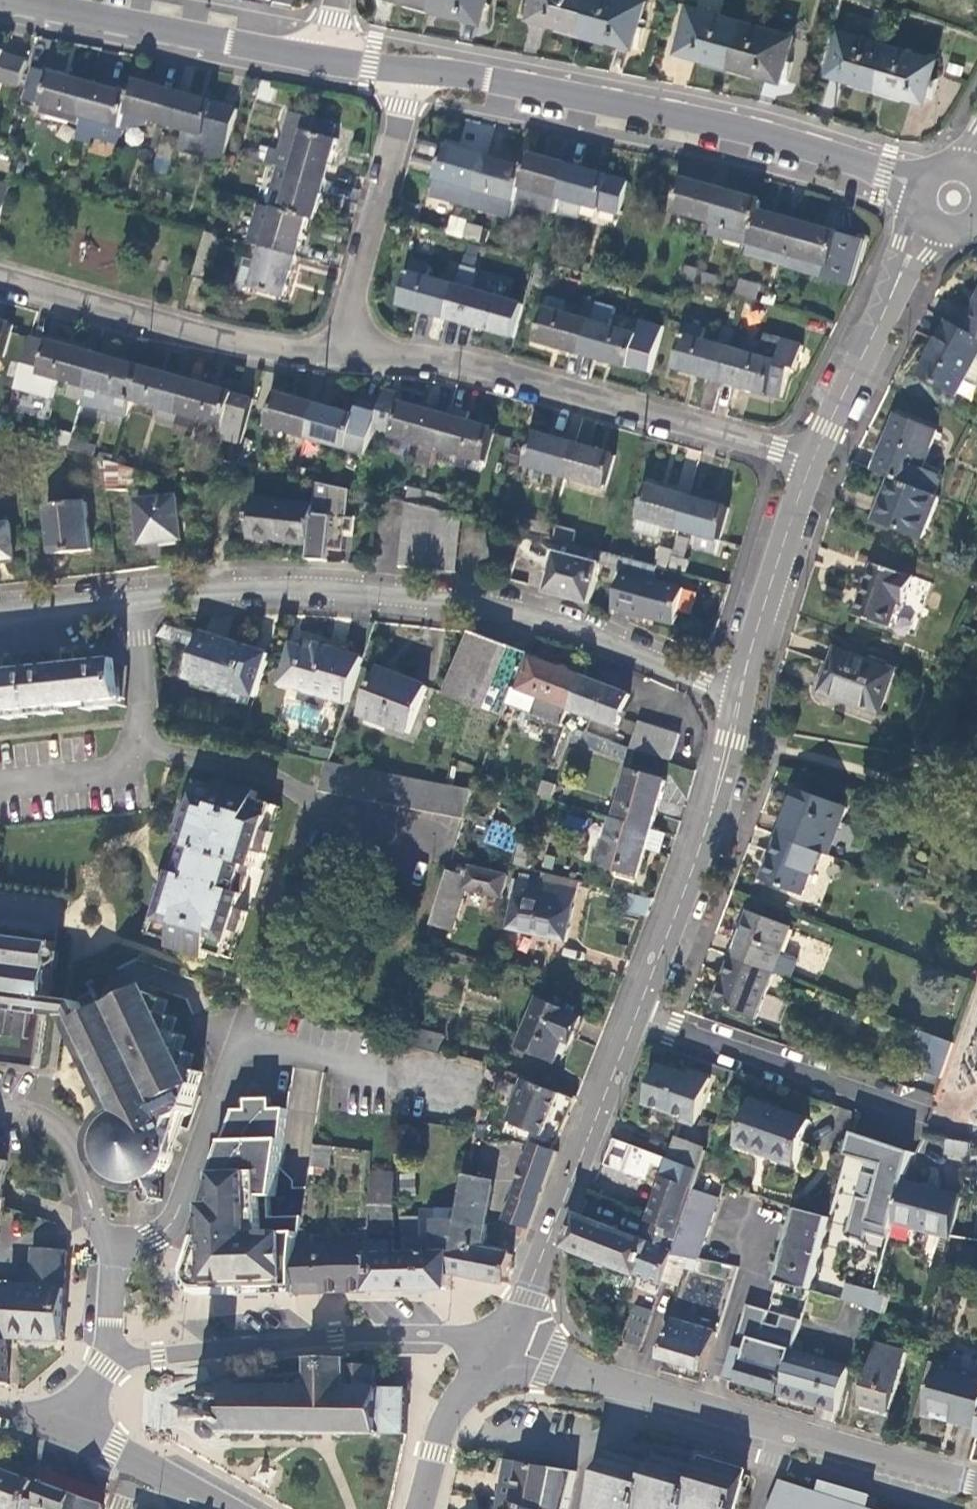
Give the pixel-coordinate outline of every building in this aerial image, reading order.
[(431,8),(482,23),(489,0),(433,0),(431,8)] [(531,18),(582,32),(591,0),(535,0),(531,18)] [(635,0),(591,0),(582,32),(634,46),(645,3),(635,0)] [(743,21),(693,7),(680,53),(731,67),(743,21)] [(795,36),(743,21),(731,67),(783,81),(795,36)] [(891,46),(843,32),(831,72),(879,86),(891,46)] [(939,60),(891,46),(879,86),(927,100),(939,60)] [(0,47),(0,83),(20,89),(27,61),(3,54),(5,49),(0,47)] [(36,96),(44,98),(42,105),(83,116),(91,84),(36,68),(29,94),(36,96)] [(174,90),(135,80),(131,95),(126,113),(164,123),(174,90)] [(131,95),(91,84),(83,116),(76,138),(89,142),(91,136),(117,144),(126,113),(131,95)] [(238,108),(174,90),(164,123),(184,129),(179,147),(224,160),(238,108)] [(32,109),(36,96),(29,94),(19,91),(15,105),(32,109)] [(335,125),(291,112),(280,151),(270,148),(266,163),(271,165),(325,180),(336,141),(331,139),(335,125)] [(23,130),(11,126),(7,143),(19,146),(23,130)] [(177,142),(163,138),(158,156),(172,160),(177,142)] [(485,157),(444,146),(431,195),(471,206),(485,157)] [(568,164),(528,154),(524,168),(518,188),(558,199),(568,164)] [(524,168),(485,157),(471,206),(510,217),(518,188),(524,168)] [(626,180),(568,164),(558,199),(561,200),(557,214),(577,219),(581,203),(618,213),(626,180)] [(314,219),(325,180),(271,165),(266,182),(273,184),(267,206),(275,208),(307,217),(314,219)] [(721,190),(681,179),(672,211),(712,222),(721,190)] [(9,183),(0,181),(0,218),(9,183)] [(761,202),(721,190),(712,222),(709,234),(748,246),(758,209),(761,202)] [(307,217),(275,208),(268,232),(252,227),(247,244),(263,249),(295,258),(307,217)] [(748,246),(746,254),(785,265),(798,222),(758,209),(748,246)] [(863,241),(798,222),(785,265),(825,276),(852,282),(863,241)] [(482,228),(466,224),(462,237),(478,241),(482,228)] [(221,236),(204,231),(191,276),(208,280),(221,236)] [(284,297),(295,258),(263,249),(252,288),(284,297)] [(446,317),(456,284),(425,276),(428,265),(412,261),(400,304),(446,317)] [(699,268),(685,264),(681,277),(695,281),(698,271),(699,268)] [(473,269),(461,266),(456,284),(446,317),(513,335),(522,303),(467,288),(473,269)] [(698,271),(695,281),(720,288),(723,278),(698,271)] [(758,286),(738,281),(735,293),(754,299),(758,286)] [(580,354),(589,321),(595,302),(586,299),(580,318),(544,308),(535,340),(580,354)] [(963,331),(976,338),(976,306),(963,331)] [(637,335),(589,321),(580,354),(627,367),(637,335)] [(0,323),(0,356),(3,357),(11,326),(0,323)] [(950,324),(921,376),(958,397),(976,363),(976,338),(963,331),(950,324)] [(730,343),(741,346),(745,331),(734,328),(730,343)] [(729,348),(682,335),(674,365),(720,379),(729,348)] [(799,345),(764,335),(758,356),(729,348),(720,379),(764,392),(766,391),(780,395),(788,367),(793,368),(799,345)] [(47,342),(28,337),(14,387),(49,397),(55,378),(68,382),(65,394),(82,399),(95,354),(47,340),(47,342)] [(130,400),(140,367),(95,354),(82,399),(81,404),(125,418),(130,400)] [(178,413),(188,381),(140,367),(130,400),(159,408),(178,413)] [(241,442),(254,398),(188,381),(178,413),(223,426),(220,437),(241,442)] [(406,395),(385,389),(379,407),(373,429),(437,448),(447,415),(404,402),(406,395)] [(304,448),(317,404),(276,392),(266,426),(289,433),(287,442),(304,448)] [(356,415),(317,404),(304,448),(302,456),(311,458),(316,440),(366,454),(373,429),(379,407),(359,402),(356,415)] [(155,421),(174,427),(177,417),(178,413),(159,408),(155,421)] [(485,461),(493,428),(447,415),(437,448),(434,458),(464,467),(468,456),(485,461)] [(195,422),(177,417),(174,427),(172,432),(191,437),(195,422)] [(895,417),(875,473),(891,479),(935,495),(940,481),(938,475),(923,469),(937,432),(895,417)] [(565,475),(574,443),(534,433),(526,465),(565,475)] [(96,445),(71,438),(68,449),(92,457),(96,445)] [(613,454),(574,443),(565,475),(604,486),(613,454)] [(103,464),(103,486),(131,487),(132,464),(103,464)] [(891,479),(876,522),(923,540),(939,497),(935,495),(891,479)] [(312,504),(308,545),(306,560),(326,560),(328,548),(342,550),(345,531),(352,532),(354,518),(346,517),(350,489),(314,481),(312,504)] [(678,527),(688,495),(648,484),(639,516),(635,526),(659,534),(662,523),(678,527)] [(421,506),(425,492),(408,488),(405,502),(421,506)] [(177,494),(131,493),(130,543),(176,544),(177,494)] [(728,507),(688,495),(678,527),(699,534),(696,545),(716,550),(728,507)] [(312,504),(251,498),(248,539),(308,545),(312,504)] [(86,500),(41,501),(41,551),(87,551),(86,500)] [(12,557),(7,518),(0,519),(0,559),(12,557)] [(550,523),(526,518),(523,531),(546,537),(550,523)] [(561,541),(547,591),(590,603),(604,551),(561,541)] [(688,563),(669,557),(666,568),(685,573),(688,563)] [(873,565),(855,616),(889,628),(898,601),(905,603),(913,579),(873,565)] [(621,570),(611,609),(626,613),(625,618),(640,622),(641,617),(672,625),(682,587),(621,570)] [(270,654),(202,633),(188,679),(237,694),(237,692),(256,698),(270,654)] [(471,633),(444,693),(499,713),(503,705),(526,654),(471,633)] [(314,650),(294,644),(281,683),(348,702),(361,657),(316,644),(314,650)] [(895,670),(835,649),(819,695),(879,716),(895,670)] [(526,654),(503,705),(563,728),(570,709),(583,677),(526,654)] [(119,699),(115,659),(57,665),(0,671),(0,712),(119,699)] [(380,670),(362,716),(409,734),(427,689),(380,670)] [(583,677),(570,709),(617,727),(630,696),(583,677)] [(679,735),(639,722),(631,747),(671,759),(679,735)] [(586,731),(580,743),(602,753),(607,741),(586,731)] [(473,789),(324,761),(319,791),(464,818),(473,789)] [(613,817),(651,829),(666,781),(627,769),(613,817)] [(168,945),(205,957),(207,951),(226,957),(234,932),(239,934),(246,912),(240,910),(259,854),(264,856),(271,834),(265,832),(274,805),(256,799),(258,793),(221,781),(219,788),(200,782),(192,807),(185,805),(178,829),(184,831),(179,845),(186,847),(177,873),(172,871),(169,879),(166,887),(160,885),(153,907),(160,909),(153,933),(170,939),(168,945)] [(544,781),(540,794),(549,797),(554,785),(544,781)] [(846,809),(795,790),(778,836),(820,852),(828,855),(846,809)] [(597,865),(637,876),(651,829),(613,817),(611,817),(597,865)] [(522,831),(494,821),(487,839),(514,850),(522,831)] [(820,852),(778,836),(761,880),(804,896),(820,852)] [(526,866),(529,856),(519,853),(516,863),(526,866)] [(431,923),(452,929),(464,889),(502,898),(506,876),(468,867),(464,877),(447,870),(431,923)] [(520,879),(508,928),(564,941),(575,891),(520,879)] [(651,899),(623,893),(620,907),(646,914),(651,899)] [(791,927),(749,912),(732,959),(773,974),(791,927)] [(37,1068),(54,952),(52,952),(54,943),(0,936),(0,1062),(37,1068)] [(773,974),(732,959),(714,1005),(756,1020),(773,974)] [(149,1161),(152,1181),(162,1176),(167,1168),(171,1159),(173,1152),(172,1145),(175,1134),(183,1130),(196,1087),(186,1083),(190,1070),(176,1066),(181,1051),(168,1047),(172,1034),(160,1030),(164,1016),(152,1012),(156,999),(142,992),(101,1012),(92,994),(77,1000),(87,1019),(76,1024),(119,1114),(145,1140),(149,1161)] [(537,1000),(517,1048),(553,1063),(562,1041),(569,1044),(580,1017),(537,1000)] [(399,1024),(394,1038),(421,1046),(425,1032),(399,1024)] [(955,1042),(938,1036),(925,1073),(942,1079),(955,1042)] [(689,1077),(656,1066),(643,1105),(696,1123),(711,1078),(691,1072),(689,1077)] [(514,1126),(555,1141),(571,1099),(520,1080),(506,1117),(514,1126)] [(199,1295),(295,1292),(296,1252),(299,1233),(305,1184),(290,1180),(291,1176),(281,1165),(288,1107),(273,1105),(275,1099),(265,1096),(256,1097),(254,1102),(239,1101),(217,1165),(196,1226),(180,1270),(180,1278),(185,1289),(191,1293),(199,1295)] [(808,1121),(751,1101),(736,1146),(793,1166),(808,1121)] [(145,1140),(119,1114),(114,1118),(109,1123),(106,1126),(101,1136),(98,1147),(99,1157),(102,1167),(107,1174),(114,1179),(122,1183),(132,1185),(142,1185),(152,1181),(149,1161),(145,1140)] [(969,1143),(948,1139),(946,1154),(966,1157),(969,1143)] [(706,1151),(676,1141),(670,1159),(700,1170),(706,1151)] [(520,1182),(505,1221),(527,1229),(556,1152),(533,1142),(520,1182)] [(720,1157),(706,1151),(700,1170),(694,1188),(707,1193),(720,1157)] [(670,1159),(648,1222),(678,1234),(694,1188),(700,1170),(670,1159)] [(368,1229),(368,1233),(392,1234),(392,1175),(371,1173),(368,1229)] [(467,1177),(458,1220),(453,1252),(451,1274),(505,1285),(511,1254),(483,1249),(496,1183),(467,1177)] [(957,1197),(903,1183),(892,1224),(949,1239),(949,1236),(957,1197)] [(671,1254),(698,1259),(719,1198),(707,1193),(694,1188),(678,1234),(672,1252),(671,1254)] [(828,1218),(797,1210),(777,1280),(808,1289),(828,1218)] [(642,1240),(576,1216),(563,1248),(634,1276),(635,1274),(647,1243),(672,1252),(678,1234),(648,1222),(642,1240)] [(402,1253),(453,1252),(458,1220),(430,1220),(429,1236),(420,1236),(420,1218),(401,1219),(402,1253)] [(855,1304),(875,1232),(828,1218),(808,1289),(855,1304)] [(313,1233),(299,1233),(296,1252),(295,1292),(330,1291),(370,1290),(368,1254),(368,1238),(368,1233),(368,1229),(360,1229),(360,1243),(313,1243),(313,1233)] [(943,1266),(976,1272),(976,1241),(949,1236),(949,1239),(943,1266)] [(368,1238),(368,1254),(393,1253),(392,1238),(368,1238)] [(635,1274),(661,1283),(671,1254),(672,1252),(647,1243),(635,1274)] [(9,1284),(5,1338),(63,1341),(67,1287),(65,1287),(67,1250),(33,1247),(31,1286),(9,1284)] [(429,1289),(449,1288),(451,1274),(453,1252),(402,1253),(393,1253),(368,1254),(370,1290),(388,1289),(429,1289)] [(7,1386),(5,1338),(9,1284),(9,1279),(0,1279),(0,1384),(7,1386)] [(618,1340),(638,1349),(654,1311),(633,1303),(618,1340)] [(715,1333),(671,1320),(659,1359),(703,1373),(715,1333)] [(791,1350),(750,1339),(738,1382),(778,1394),(791,1350)] [(904,1353),(876,1345),(859,1406),(888,1413),(904,1353)] [(848,1367),(791,1350),(778,1394),(836,1411),(848,1367)] [(205,1398),(202,1393),(197,1397),(202,1404),(202,1412),(202,1421),(196,1427),(199,1431),(202,1429),(203,1434),(211,1441),(219,1442),(223,1435),(233,1436),(234,1438),(236,1438),(238,1435),(254,1435),(258,1435),(262,1435),(302,1435),(303,1438),(308,1438),(309,1435),(323,1435),(330,1435),(336,1435),(338,1438),(343,1438),(345,1435),(375,1434),(376,1437),(378,1437),(380,1434),(404,1433),(405,1388),(396,1388),(388,1388),(383,1388),(383,1382),(377,1383),(377,1365),(350,1365),(347,1364),(350,1358),(346,1354),(342,1359),(312,1359),(308,1357),(306,1360),(308,1363),(308,1371),(308,1379),(305,1386),(305,1377),(285,1376),(284,1386),(240,1386),(235,1381),(232,1384),(223,1384),(221,1388),(217,1388),(205,1398)] [(938,1365),(926,1409),(958,1418),(957,1423),(976,1429),(976,1375),(938,1365)] [(601,1452),(595,1477),(586,1508),(734,1508),(744,1474),(722,1467),(699,1461),(697,1470),(675,1464),(652,1458),(650,1465),(623,1458),(601,1452)] [(504,1461),(499,1508),(566,1508),(575,1473),(504,1461)] [(0,1469),(0,1508),(3,1508),(36,1508),(42,1484),(0,1469)] [(788,1480),(778,1508),(873,1508),(788,1480)] [(42,1484),(36,1508),(102,1508),(103,1506),(42,1484)]
